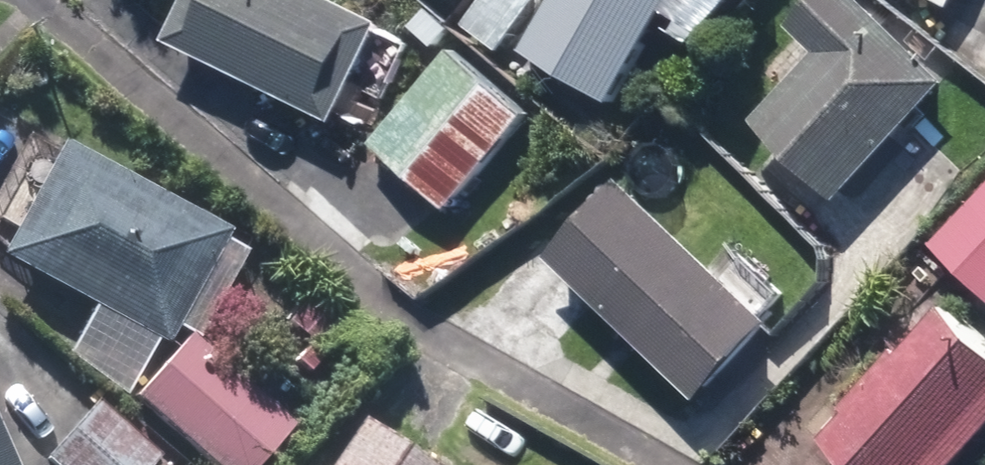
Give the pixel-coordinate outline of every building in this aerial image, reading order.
[(333,118),(381,20),(341,0),(188,0),(169,40),(333,118)] [(504,47),(538,0),(482,0),(466,21),(504,47)] [(610,105),(670,0),(553,0),(522,55),(610,105)] [(946,11),(952,0),(924,0),(946,11)] [(411,25),(434,46),(451,27),(427,6),(411,25)] [(772,34),(794,59),(817,39),(795,14),(772,34)] [(372,144),(448,207),(525,112),(449,49),(372,144)] [(727,80),(754,110),(772,93),(744,64),(727,80)] [(601,228),(635,338),(787,291),(744,144),(680,164),(692,201),(601,228)] [(0,242),(0,256),(153,341),(204,246),(204,244),(206,240),(49,153),(0,242)] [(984,290),(984,186),(933,244),(984,290)] [(511,338),(580,380),(622,309),(553,268),(511,338)] [(311,348),(334,319),(305,295),(282,324),(311,348)] [(857,464),(951,464),(984,429),(984,343),(947,306),(902,353),(896,347),(842,403),(848,409),(825,434),(857,464)] [(130,404),(197,464),(248,464),(279,431),(180,346),(130,404)] [(316,359),(304,350),(293,364),(305,373),(316,359)] [(38,462),(42,464),(138,464),(144,458),(84,407),(38,462)] [(355,419),(326,464),(428,464),(355,419)]
